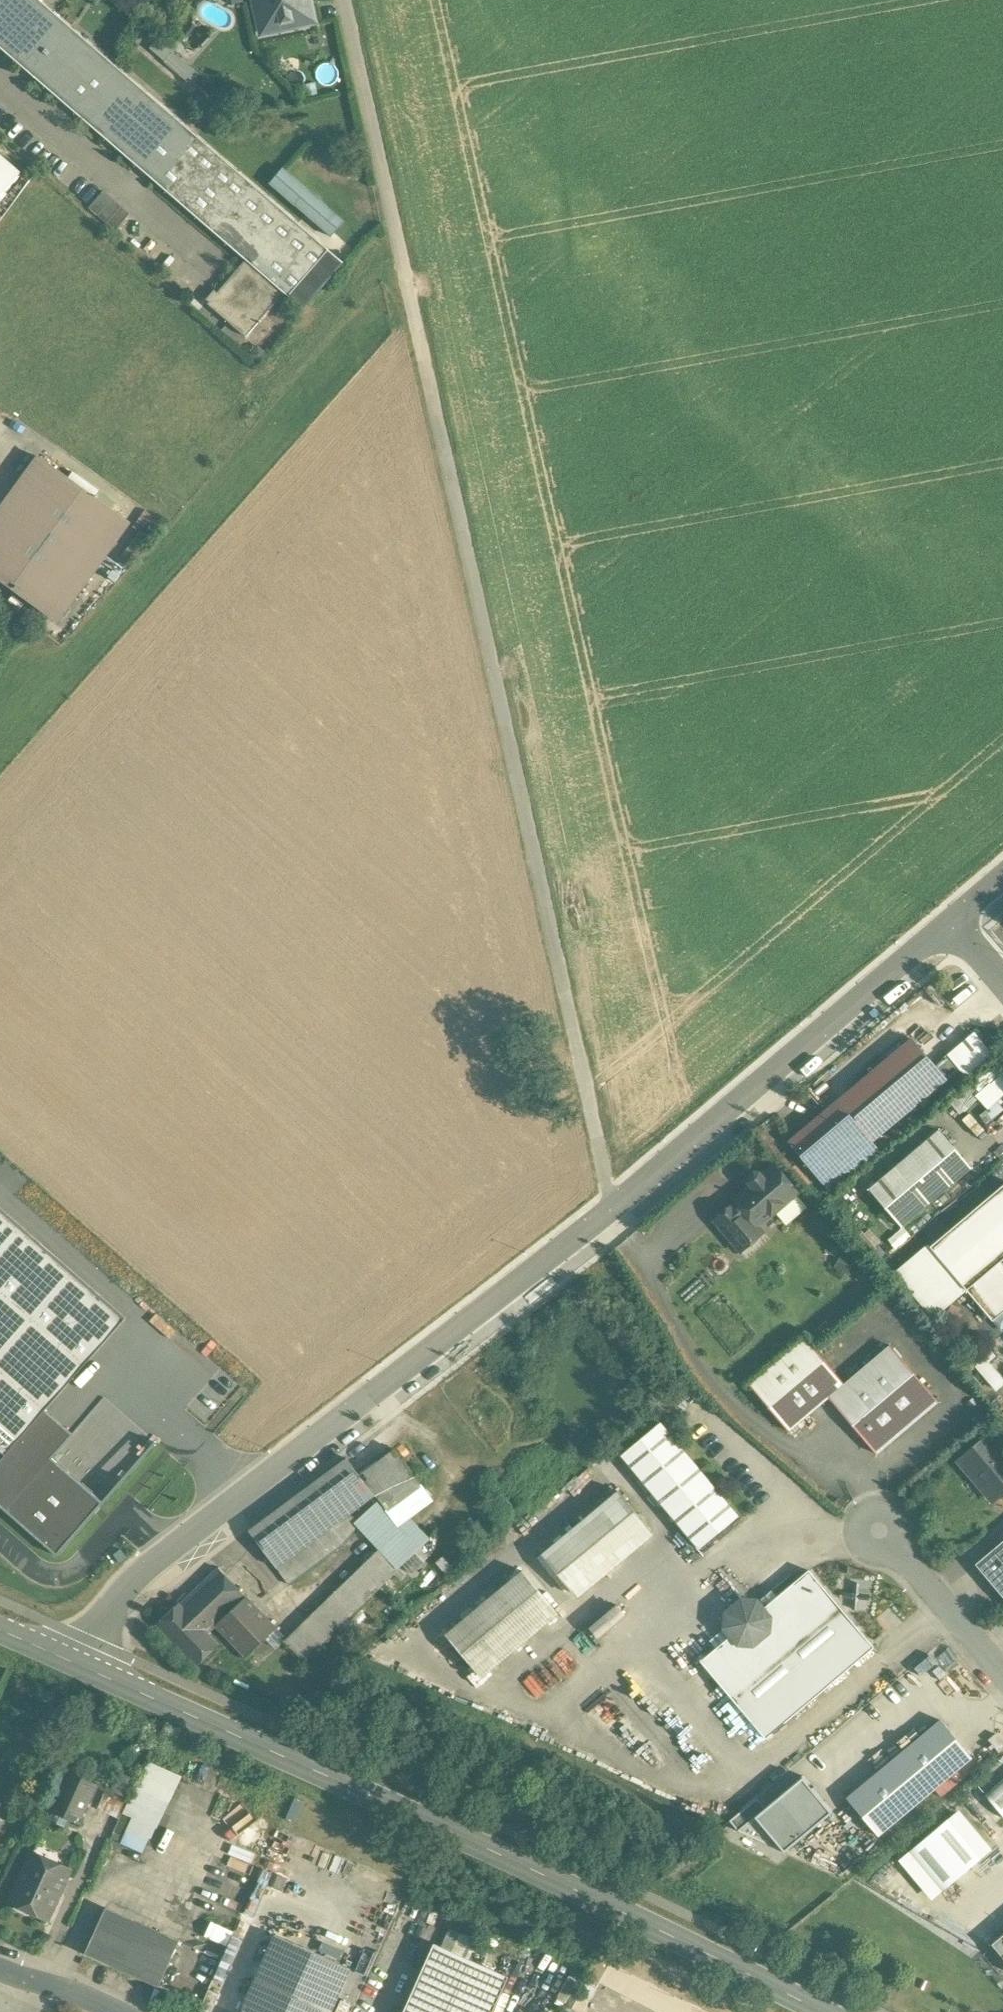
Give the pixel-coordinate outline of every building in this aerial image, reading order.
[(39,0),(0,0),(0,47),(246,260),(284,293),(289,296),(329,250),(39,0)] [(263,32),(313,21),(309,0),(256,0),(263,32)] [(0,155),(0,197),(21,173),(0,155)] [(327,237),(341,221),(280,166),(266,182),(327,237)] [(130,213),(104,190),(89,207),(115,230),(130,213)] [(284,293),(246,260),(208,304),(246,337),(284,293)] [(46,612),(118,513),(51,465),(8,524),(0,535),(0,578),(46,612)] [(163,522),(146,510),(134,527),(150,539),(163,522)] [(912,1039),(875,1070),(908,1110),(946,1079),(934,1065),(912,1039)] [(947,1054),(934,1065),(946,1079),(959,1068),(947,1054)] [(875,1070),(789,1142),(823,1182),(908,1110),(875,1070)] [(939,1130),(869,1189),(901,1226),(971,1167),(939,1130)] [(774,1165),(762,1176),(759,1173),(754,1172),(749,1177),(749,1181),(752,1185),(735,1199),(739,1204),(758,1226),(759,1226),(798,1193),(774,1165)] [(930,1246),(931,1247),(966,1289),(967,1290),(1002,1259),(1002,1185),(930,1246)] [(739,1204),(717,1222),(741,1250),(764,1231),(759,1226),(758,1226),(739,1204)] [(7,1454),(46,1409),(126,1318),(0,1208),(0,1448),(7,1454)] [(931,1247),(898,1275),(933,1317),(966,1289),(931,1247)] [(844,1384),(805,1338),(750,1384),(789,1431),(829,1397),(844,1384)] [(938,1401),(890,1345),(844,1384),(829,1397),(877,1453),(938,1401)] [(7,1454),(0,1462),(0,1505),(56,1555),(103,1502),(53,1459),(74,1434),(46,1409),(7,1454)] [(617,1449),(690,1549),(732,1518),(659,1418),(617,1449)] [(988,1436),(960,1460),(994,1500),(1002,1492),(1002,1454),(988,1436)] [(394,1448),(360,1474),(374,1492),(389,1511),(423,1485),(394,1448)] [(346,1456),(250,1530),(278,1567),(344,1515),(374,1492),(360,1474),(346,1456)] [(619,1490),(541,1554),(573,1593),(651,1529),(619,1490)] [(420,1547),(377,1502),(355,1522),(381,1549),(399,1568),(420,1547)] [(344,1515),(278,1567),(290,1583),(343,1542),(355,1528),(344,1515)] [(976,1564),(1002,1596),(1002,1541),(976,1564)] [(128,1559),(121,1549),(113,1555),(120,1564),(128,1559)] [(381,1549),(286,1641),(303,1660),(399,1568),(381,1549)] [(218,1567),(181,1604),(209,1633),(217,1626),(233,1610),(262,1641),(277,1627),(218,1567)] [(523,1570),(446,1634),(478,1673),(555,1608),(523,1570)] [(778,1596),(772,1590),(761,1599),(766,1606),(763,1609),(756,1601),(742,1600),(727,1613),(726,1627),(732,1635),(701,1661),(766,1738),(874,1647),(809,1570),(778,1596)] [(181,1604),(180,1603),(158,1624),(197,1665),(219,1644),(209,1633),(181,1604)] [(262,1641),(233,1610),(217,1626),(246,1657),(262,1641)] [(940,1719),(847,1797),(878,1836),(972,1757),(940,1719)] [(97,1783),(68,1771),(50,1810),(80,1823),(97,1783)] [(111,1790),(128,1798),(137,1778),(119,1771),(111,1790)] [(812,1788),(803,1777),(755,1816),(784,1852),(833,1811),(823,1799),(824,1799),(814,1786),(812,1788)] [(986,1795),(1002,1815),(1002,1780),(986,1795)] [(111,1790),(107,1788),(98,1809),(119,1818),(122,1812),(128,1798),(111,1790)] [(959,1810),(899,1860),(932,1900),(992,1849),(959,1810)] [(122,1812),(119,1818),(112,1836),(124,1841),(135,1817),(122,1812)] [(68,1870),(32,1854),(12,1900),(15,1901),(14,1903),(15,1908),(28,1913),(32,1912),(33,1909),(48,1916),(68,1870)] [(180,1940),(106,1907),(85,1953),(159,1986),(180,1940)] [(276,1934),(275,1935),(240,2011),(331,2011),(350,1969),(350,1968),(350,1967),(276,1934)] [(992,1944),(1002,1957),(1002,1934),(992,1944)] [(434,1943),(403,2011),(493,2011),(509,1976),(434,1943)] [(209,1988),(200,2008),(209,2011),(212,2011),(220,1993),(209,1988)]
